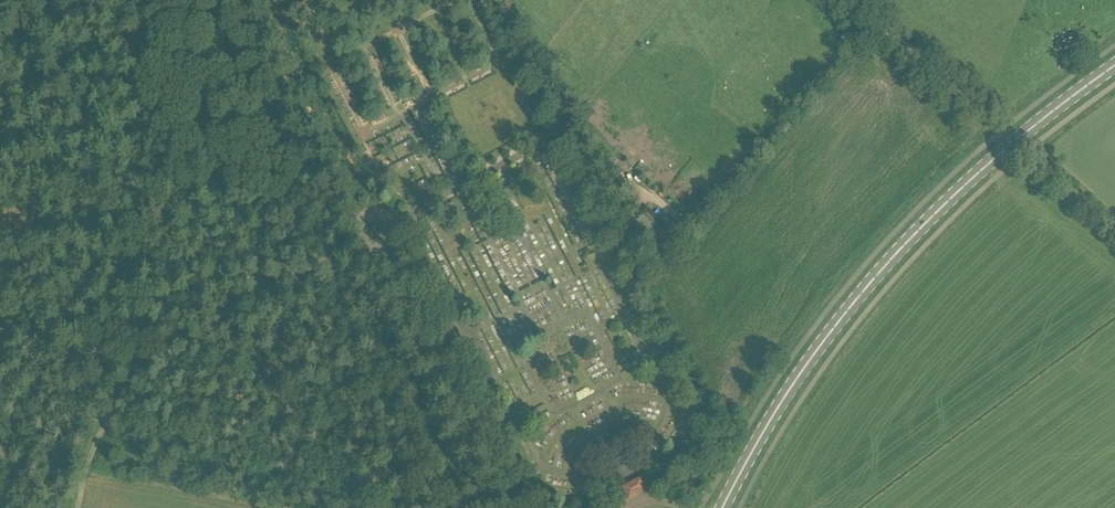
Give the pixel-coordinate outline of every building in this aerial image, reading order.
[(628,501),(649,490),(641,476),(621,487),(628,501)]
